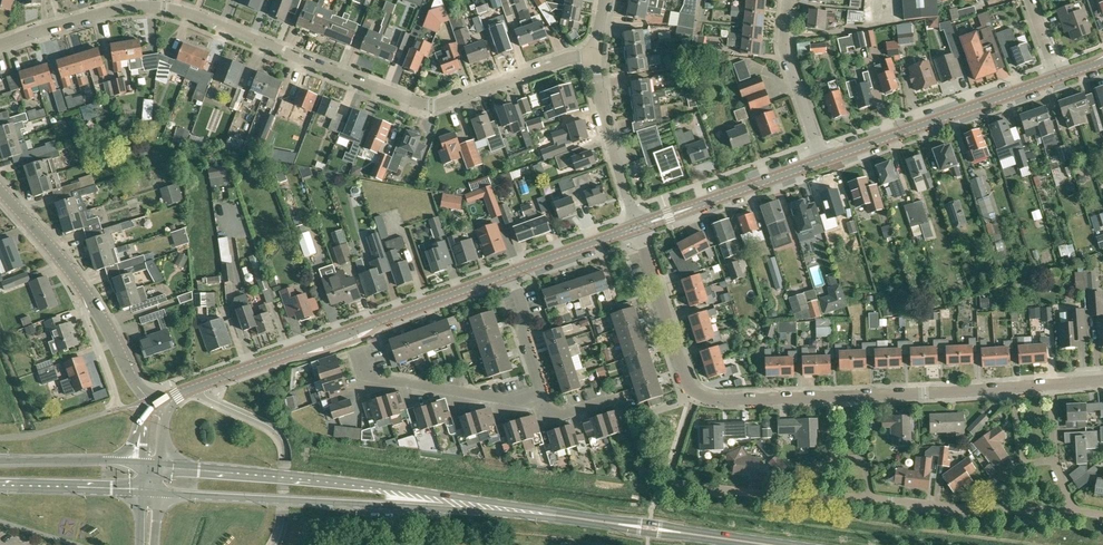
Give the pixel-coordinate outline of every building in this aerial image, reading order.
[(13,0),(0,0),(0,9),(10,11),(13,0)] [(263,0),(240,0),(239,3),(259,11),(263,0)] [(302,0),(276,0),(270,15),(285,20),(290,7),(298,10),(302,0)] [(435,10),(445,7),(442,0),(437,0),(435,1),(434,4),(435,10)] [(513,15),(508,0),(500,0),(506,17),(513,15)] [(523,29),(515,31),(521,47),(548,37),(543,22),(534,25),(528,9),(525,0),(514,0),(518,13),(519,12),(522,21),(520,22),(523,29)] [(565,5),(582,9),(584,0),(566,0),(565,5)] [(684,5),(680,13),(688,14),(695,16),(697,0),(685,0),(684,5)] [(765,15),(766,1),(758,0),(747,0),(747,7),(741,7),(732,6),(731,11),(740,12),(746,13),(765,15)] [(939,17),(938,5),(937,0),(902,0),(904,20),(939,17)] [(315,12),(318,5),(316,3),(314,7),(306,4),(298,26),(311,31),(318,13),(315,12)] [(546,3),(539,7),(545,17),(550,13),(551,12),(546,3)] [(562,19),(570,20),(569,27),(578,29),(579,22),(580,22),(582,9),(565,5),(546,3),(551,12),(556,9),(559,10),(564,11),(562,18),(562,19)] [(319,4),(318,5),(315,12),(318,13),(311,31),(324,36),(331,18),(320,14),(323,6),(319,4)] [(648,8),(627,4),(625,17),(645,21),(647,12),(661,15),(662,9),(656,8),(648,6),(648,8)] [(1073,40),(1091,34),(1083,11),(1076,13),(1073,5),(1058,10),(1064,26),(1068,25),(1073,40)] [(975,6),(958,11),(957,8),(950,10),(952,21),(960,19),(960,18),(976,13),(975,6)] [(450,20),(445,7),(435,10),(441,24),(441,23),(450,20)] [(441,24),(435,10),(430,12),(425,26),(438,31),(441,24)] [(490,10),(478,14),(479,16),(480,19),(492,15),(490,10)] [(835,22),(835,14),(826,13),(826,12),(810,10),(808,29),(824,30),(825,21),(835,22)] [(864,12),(848,10),(847,23),(855,24),(855,22),(862,23),(864,12)] [(975,80),(996,72),(995,70),(1004,67),(991,31),(994,29),(988,12),(978,16),(981,27),(972,30),(974,33),(960,38),(975,80)] [(383,26),(380,34),(384,35),(392,15),(387,13),(382,26),(383,26)] [(695,16),(688,14),(680,13),(678,26),(694,29),(695,22),(695,16)] [(765,15),(746,13),(744,26),(763,28),(765,15)] [(332,15),(331,18),(324,36),(337,41),(345,23),(347,24),(348,21),(350,15),(345,14),(343,19),(332,15)] [(384,35),(384,37),(389,39),(393,30),(396,31),(401,18),(392,15),(384,35)] [(503,16),(487,22),(499,54),(504,53),(505,56),(512,54),(511,50),(512,50),(506,34),(509,33),(503,16)] [(453,32),(454,34),(458,44),(461,51),(466,50),(471,64),(489,58),(483,41),(473,45),(467,27),(464,20),(451,25),(454,32),(453,32)] [(359,25),(348,21),(347,24),(345,23),(337,41),(350,46),(359,25)] [(940,31),(944,30),(952,27),(950,21),(939,24),(940,31)] [(695,22),(694,29),(693,36),(691,52),(697,52),(699,36),(700,36),(702,22),(695,22)] [(694,29),(678,26),(676,32),(693,36),(694,29)] [(762,42),(763,28),(744,26),(743,34),(738,34),(729,33),(728,38),(738,39),(743,40),(762,42)] [(1018,38),(1015,38),(1011,28),(996,34),(1005,59),(1006,59),(1004,54),(1011,51),(1017,66),(1033,60),(1027,44),(1021,46),(1018,38)] [(364,42),(361,50),(377,56),(382,42),(384,37),(384,35),(380,34),(376,32),(373,31),(369,29),(366,36),(364,42)] [(626,47),(644,45),(642,30),(624,33),(626,47)] [(914,43),(912,31),(898,32),(899,44),(914,43)] [(403,32),(397,48),(398,48),(404,50),(410,34),(403,32)] [(863,32),(849,35),(849,36),(837,39),(841,54),(848,52),(847,48),(854,46),(855,50),(867,47),(863,32)] [(382,42),(377,56),(393,62),(398,48),(397,48),(389,45),(391,40),(389,39),(384,37),(382,42)] [(415,74),(416,71),(417,72),(423,56),(427,57),(432,44),(417,38),(412,50),(411,50),(404,67),(409,69),(409,71),(415,74)] [(761,48),(762,42),(743,40),(738,39),(728,38),(728,43),(727,45),(742,47),(741,54),(760,56),(760,55),(763,55),(764,49),(761,48)] [(143,57),(143,56),(140,40),(126,43),(128,60),(130,70),(138,69),(144,68),(146,67),(144,56),(143,57)] [(128,60),(126,43),(112,45),(115,61),(114,61),(116,72),(122,71),(120,61),(128,60)] [(900,60),(899,54),(898,43),(887,45),(888,55),(889,61),(900,60)] [(949,45),(951,52),(958,50),(956,43),(949,45)] [(174,63),(172,68),(179,71),(179,70),(187,73),(190,65),(197,48),(185,44),(181,53),(179,52),(174,63)] [(826,53),(825,44),(810,45),(811,54),(826,53)] [(456,54),(454,54),(451,45),(443,47),(444,50),(435,53),(438,62),(439,61),(444,74),(461,68),(456,54)] [(646,57),(645,48),(644,45),(626,47),(628,60),(646,57)] [(210,54),(197,48),(190,65),(199,68),(195,77),(202,80),(208,64),(207,63),(210,54)] [(917,61),(929,59),(927,48),(915,51),(917,61)] [(99,49),(85,53),(90,69),(98,67),(101,77),(107,75),(104,64),(103,64),(99,49)] [(958,50),(951,52),(952,54),(954,54),(956,58),(961,57),(958,50)] [(77,73),(76,74),(79,83),(80,86),(87,83),(86,80),(83,72),(90,69),(85,53),(72,57),(77,73)] [(679,66),(674,54),(663,57),(667,70),(679,66)] [(943,82),(962,75),(956,58),(954,54),(935,61),(943,82)] [(660,55),(646,57),(628,60),(630,73),(648,71),(647,66),(661,64),(660,55)] [(76,74),(77,73),(72,57),(58,61),(63,77),(62,77),(65,88),(71,86),(71,85),(69,76),(76,74)] [(236,87),(244,67),(223,59),(215,79),(236,87)] [(936,85),(928,61),(909,68),(917,91),(936,85)] [(892,71),(895,70),(893,63),(882,67),(885,73),(879,75),(885,93),(898,88),(892,71)] [(48,64),(34,69),(39,85),(47,82),(50,92),(56,91),(53,80),(52,80),(48,64)] [(39,85),(34,69),(20,73),(25,89),(24,89),(27,99),(34,97),(31,87),(39,85)] [(859,108),(873,105),(869,89),(872,88),(868,71),(862,73),(865,81),(863,84),(857,85),(855,80),(846,82),(850,98),(856,96),(859,108)] [(158,72),(156,80),(167,84),(171,74),(165,72),(164,75),(158,72)] [(264,95),(271,77),(259,72),(251,90),(247,99),(254,102),(257,93),(264,95)] [(7,77),(11,91),(18,89),(14,75),(7,77)] [(746,106),(750,105),(750,106),(755,119),(756,118),(763,138),(780,132),(773,112),(772,112),(769,105),(771,104),(769,99),(765,90),(761,76),(738,84),(746,106)] [(283,82),(271,77),(264,95),(270,98),(267,107),(273,109),(277,100),(276,99),(283,82)] [(127,93),(123,78),(113,81),(117,95),(127,93)] [(688,79),(678,81),(679,89),(690,88),(688,79)] [(632,97),(652,94),(650,80),(630,83),(632,97)] [(830,90),(831,93),(825,95),(827,102),(831,112),(832,112),(834,119),(847,114),(844,106),(845,105),(838,87),(836,80),(828,83),(830,90)] [(108,98),(116,96),(113,81),(104,83),(108,98)] [(204,102),(207,93),(211,83),(205,81),(201,91),(197,89),(193,98),(204,102)] [(553,104),(575,98),(571,84),(541,93),(543,100),(551,97),(553,104)] [(1094,89),(1100,108),(1102,116),(1102,87),(1094,89)] [(237,110),(239,106),(245,91),(238,88),(230,107),(237,110)] [(311,111),(317,96),(302,89),(296,105),(305,108),(311,111)] [(688,102),(695,101),(692,92),(685,95),(688,102)] [(1075,113),(1089,108),(1083,93),(1070,97),(1075,113)] [(654,107),(652,94),(632,97),(634,110),(654,107)] [(64,98),(67,109),(67,110),(76,107),(72,95),(64,98),(64,99),(64,98)] [(1075,113),(1070,97),(1057,102),(1062,117),(1075,113)] [(66,109),(63,99),(63,98),(56,100),(59,111),(66,109)] [(575,98),(553,104),(555,110),(546,112),(548,119),(578,110),(575,98)] [(153,114),(153,100),(143,99),(143,114),(153,114)] [(344,123),(346,117),(336,113),(340,105),(325,99),(319,114),(333,119),(329,129),(340,133),(344,123)] [(521,113),(523,115),(531,112),(526,99),(518,102),(521,113)] [(694,102),(688,103),(689,110),(696,108),(694,102)] [(237,110),(232,123),(242,127),(249,110),(239,106),(237,110)] [(654,107),(634,110),(635,123),(644,122),(645,130),(656,126),(662,124),(661,119),(662,119),(660,106),(654,107)] [(1054,134),(1050,121),(1045,106),(1032,110),(1037,126),(1038,130),(1041,138),(1041,137),(1041,138),(1054,134)] [(1095,106),(1089,108),(1096,133),(1102,131),(1095,106)] [(523,115),(521,113),(511,116),(508,108),(498,112),(503,127),(511,124),(514,133),(528,128),(523,115)] [(748,118),(744,108),(734,112),(738,122),(748,118)] [(37,109),(34,109),(28,110),(29,119),(37,118),(37,109)] [(349,125),(344,123),(340,133),(339,136),(352,141),(353,137),(358,139),(361,131),(367,115),(355,110),(349,125)] [(1041,138),(1032,110),(1019,115),(1024,130),(1034,127),(1036,131),(1034,132),(1036,139),(1041,138)] [(10,117),(8,111),(0,113),(0,121),(10,117)] [(97,117),(93,111),(85,114),(86,120),(97,117)] [(10,117),(0,121),(0,144),(17,139),(18,139),(21,138),(19,130),(25,128),(23,122),(28,120),(26,113),(10,117)] [(275,117),(267,113),(258,138),(266,141),(275,117)] [(490,146),(504,140),(498,127),(493,129),(487,115),(472,121),(480,141),(487,138),(490,146)] [(544,127),(541,118),(527,123),(529,131),(544,127)] [(391,158),(378,153),(382,141),(384,142),(391,125),(376,119),(375,121),(374,120),(372,126),(373,127),(365,148),(380,154),(371,176),(382,180),(391,158)] [(674,129),(675,132),(679,144),(687,142),(688,147),(687,147),(693,163),(709,157),(704,141),(697,144),(692,130),(684,133),(682,129),(679,122),(677,119),(671,121),(672,125),(674,129)] [(1023,147),(1021,141),(1014,143),(1005,119),(989,125),(999,153),(997,154),(999,160),(1002,159),(1011,156),(1016,158),(1020,170),(1030,167),(1023,147)] [(574,143),(588,138),(582,121),(568,126),(569,129),(560,132),(561,135),(556,137),(558,144),(542,150),(545,159),(567,151),(563,140),(572,137),(574,143)] [(656,126),(645,130),(637,132),(647,162),(656,159),(661,175),(680,168),(673,147),(664,150),(656,126)] [(734,149),(750,143),(743,126),(736,128),(737,131),(728,134),(734,149)] [(965,135),(971,152),(968,153),(971,162),(988,156),(979,130),(965,135)] [(421,137),(408,131),(405,138),(401,137),(388,168),(397,172),(403,157),(405,158),(408,150),(414,153),(414,155),(422,158),(427,146),(419,143),(421,137)] [(455,133),(447,136),(447,134),(441,136),(442,138),(441,138),(445,150),(439,152),(444,165),(460,159),(458,153),(461,151),(462,151),(459,145),(455,133)] [(1021,141),(1023,147),(1030,145),(1026,134),(1019,136),(1021,141)] [(191,135),(188,144),(202,147),(204,139),(191,135)] [(17,139),(0,144),(5,159),(13,156),(15,163),(29,159),(32,158),(31,158),(49,152),(47,145),(29,151),(26,144),(20,146),(18,139),(17,139)] [(356,157),(361,144),(354,141),(349,154),(356,157)] [(956,165),(959,163),(956,155),(952,156),(948,145),(947,146),(946,144),(934,148),(935,150),(933,150),(941,170),(949,167),(953,178),(960,176),(956,165)] [(1061,163),(1070,160),(1064,145),(1056,148),(1061,163)] [(32,158),(29,159),(31,165),(26,166),(31,181),(57,173),(53,159),(61,157),(58,149),(49,152),(31,158),(32,158)] [(467,169),(483,164),(478,151),(462,156),(467,169)] [(577,171),(595,164),(591,152),(573,158),(570,151),(555,157),(559,169),(574,164),(577,171)] [(920,155),(907,160),(913,178),(914,178),(919,192),(933,187),(928,172),(926,173),(920,155)] [(905,195),(903,189),(896,171),(894,172),(890,161),(883,163),(882,162),(876,164),(877,166),(875,166),(882,185),(889,183),(895,198),(905,195)] [(227,164),(208,167),(212,186),(225,183),(224,176),(229,175),(227,164)] [(1073,176),(1072,173),(1073,172),(1071,166),(1065,168),(1067,175),(1068,174),(1069,178),(1073,176)] [(300,173),(303,181),(311,178),(308,170),(300,173)] [(336,172),(324,170),(327,180),(335,177),(336,172)] [(517,170),(511,172),(513,179),(519,176),(517,170)] [(513,179),(511,172),(490,180),(492,188),(513,180),(513,179)] [(57,173),(31,181),(35,196),(56,189),(58,196),(62,195),(81,189),(79,182),(62,187),(57,173)] [(575,188),(581,204),(587,202),(590,208),(608,201),(602,186),(592,190),(589,183),(592,182),(589,173),(572,179),(575,188)] [(977,199),(988,196),(981,176),(971,180),(977,199)] [(855,181),(849,183),(856,206),(866,203),(869,212),(882,208),(875,184),(868,187),(865,178),(863,178),(861,177),(856,179),(855,181)] [(563,178),(554,182),(557,188),(565,184),(563,178)] [(81,189),(62,195),(63,201),(57,203),(62,218),(85,211),(85,212),(96,208),(96,207),(88,210),(85,202),(83,203),(81,196),(98,191),(95,184),(81,189)] [(171,186),(176,203),(184,201),(178,184),(171,186)] [(360,195),(362,192),(361,188),(357,186),(353,188),(351,191),(352,194),(355,197),(360,195)] [(581,204),(575,188),(562,192),(565,199),(554,203),(560,219),(577,212),(575,206),(581,204)] [(828,212),(820,214),(826,230),(839,226),(835,215),(844,212),(837,189),(822,195),(827,212),(828,212)] [(234,207),(242,206),(241,192),(233,193),(234,207)] [(462,197),(444,194),(443,201),(461,205),(462,197)] [(549,210),(544,196),(537,199),(542,212),(549,210)] [(978,201),(984,221),(996,217),(990,197),(978,201)] [(922,200),(913,203),(920,224),(929,222),(922,200)] [(808,205),(808,204),(805,205),(803,201),(790,205),(795,222),(793,222),(796,233),(798,232),(799,233),(810,229),(812,235),(824,232),(816,207),(815,203),(808,205)] [(966,224),(959,201),(945,205),(952,228),(966,224)] [(773,236),(775,240),(788,235),(782,222),(783,222),(782,219),(783,218),(777,202),(761,208),(768,224),(773,236)] [(507,203),(499,206),(506,225),(513,222),(507,203)] [(920,224),(913,203),(904,206),(911,227),(912,230),(914,230),(915,233),(921,232),(919,225),(920,224)] [(524,206),(527,215),(533,213),(530,204),(524,206)] [(527,215),(524,206),(518,208),(522,217),(527,215)] [(88,220),(85,212),(85,211),(62,218),(66,233),(86,227),(89,233),(93,232),(103,229),(99,217),(88,220)] [(385,220),(394,217),(392,211),(383,214),(385,220)] [(743,242),(754,238),(755,243),(765,240),(761,230),(759,231),(752,213),(747,215),(747,213),(739,216),(740,218),(737,219),(743,234),(741,235),(743,242)] [(382,215),(380,215),(375,217),(381,238),(388,236),(382,215)] [(545,216),(529,222),(535,237),(551,231),(545,216)] [(444,235),(438,217),(430,219),(436,237),(444,235)] [(485,221),(485,222),(476,226),(486,255),(505,249),(500,236),(502,235),(500,229),(489,233),(486,225),(492,223),(491,219),(485,221)] [(712,225),(719,245),(724,259),(725,258),(729,257),(736,255),(731,241),(736,239),(729,219),(712,225)] [(535,237),(529,222),(523,224),(522,221),(514,224),(515,227),(514,227),(520,243),(535,237)] [(847,242),(855,239),(853,234),(857,232),(854,221),(847,223),(850,234),(845,236),(847,242)] [(889,222),(884,224),(888,238),(894,236),(889,222)] [(103,229),(93,232),(95,238),(88,241),(92,255),(117,248),(113,234),(123,231),(120,224),(103,229)] [(186,228),(178,231),(182,244),(190,242),(186,228)] [(244,231),(245,238),(254,237),(253,230),(244,231)] [(702,231),(689,238),(698,253),(705,249),(709,257),(714,255),(714,254),(702,231)] [(310,246),(306,233),(297,236),(302,249),(310,246)] [(379,264),(378,265),(373,266),(375,270),(366,273),(361,259),(356,261),(368,296),(388,289),(382,273),(391,270),(378,234),(369,237),(379,264)] [(458,265),(477,258),(471,239),(459,243),(456,234),(449,237),(458,265)] [(406,261),(400,263),(396,250),(407,247),(403,236),(386,242),(389,252),(387,253),(397,286),(413,281),(406,261)] [(228,237),(219,239),(225,282),(234,281),(232,264),(228,237)] [(23,266),(12,238),(0,242),(0,259),(1,260),(2,260),(7,273),(23,266)] [(698,253),(689,238),(677,245),(685,259),(682,260),(676,263),(679,270),(682,276),(700,270),(695,262),(692,263),(689,258),(698,253)] [(426,267),(431,265),(434,273),(446,269),(446,267),(452,265),(449,253),(444,240),(431,245),(433,250),(427,252),(428,255),(422,257),(426,267)] [(352,259),(347,243),(334,248),(340,263),(352,259)] [(115,265),(121,263),(117,248),(92,255),(97,270),(115,265)] [(130,267),(147,262),(145,255),(121,263),(115,265),(117,271),(130,267)] [(767,259),(773,280),(776,289),(785,286),(782,277),(775,257),(767,259)] [(733,280),(741,278),(744,277),(738,261),(731,264),(727,265),(733,280)] [(134,274),(141,272),(149,269),(147,262),(130,267),(132,273),(114,279),(119,294),(137,288),(138,288),(134,274)] [(262,267),(254,270),(259,283),(267,280),(262,267)] [(336,272),(345,298),(349,297),(350,302),(361,298),(353,277),(346,280),(342,270),(336,272)] [(1084,271),(1085,290),(1097,289),(1096,273),(1090,274),(1089,270),(1084,271)] [(603,271),(591,275),(597,293),(604,290),(607,300),(612,298),(603,271)] [(687,293),(703,287),(701,280),(710,277),(708,271),(682,279),(687,293)] [(5,291),(16,287),(31,281),(28,272),(2,282),(2,283),(1,284),(2,289),(4,288),(5,291)] [(224,280),(223,272),(207,273),(208,281),(224,280)] [(346,299),(345,298),(336,272),(322,277),(332,304),(346,299)] [(591,275),(579,279),(588,306),(593,305),(590,295),(597,293),(591,275)] [(41,310),(57,304),(47,277),(31,283),(41,310)] [(588,306),(579,279),(567,283),(572,301),(579,298),(583,308),(588,306)] [(567,283),(554,287),(563,314),(564,314),(566,322),(571,320),(566,303),(572,301),(567,283)] [(827,288),(829,295),(819,298),(824,314),(847,307),(840,284),(827,288)] [(148,300),(144,286),(138,288),(137,288),(119,294),(123,309),(131,307),(143,303),(145,309),(168,301),(165,294),(148,300)] [(298,320),(306,318),(312,315),(311,311),(318,309),(314,298),(307,301),(305,294),(291,299),(288,289),(292,288),(292,287),(280,291),(286,309),(287,309),(286,307),(292,305),(298,320)] [(563,314),(554,287),(542,291),(548,309),(555,306),(559,316),(563,314)] [(706,297),(703,287),(687,293),(691,306),(707,301),(708,304),(715,302),(713,295),(706,297)] [(267,304),(274,302),(270,288),(263,291),(267,304)] [(180,304),(193,299),(192,291),(178,297),(180,304)] [(1100,321),(1098,321),(1099,331),(1100,331),(1101,347),(1102,346),(1102,305),(1102,292),(1090,293),(1091,316),(1099,315),(1100,321)] [(215,295),(207,296),(207,293),(195,294),(196,308),(208,307),(216,307),(215,295)] [(789,298),(793,312),(796,320),(812,318),(812,319),(821,315),(817,300),(807,303),(804,293),(789,298)] [(254,318),(247,295),(239,297),(240,299),(234,302),(244,330),(257,326),(254,318)] [(981,309),(989,308),(989,298),(980,299),(981,309)] [(616,329),(644,320),(644,318),(639,320),(634,307),(631,308),(629,302),(617,306),(619,312),(611,315),(616,329)] [(262,315),(254,318),(257,326),(260,334),(274,329),(269,313),(268,313),(265,304),(259,306),(262,315)] [(475,333),(503,324),(502,322),(497,324),(493,311),(490,312),(488,305),(480,308),(482,314),(470,318),(475,333)] [(882,307),(884,317),(893,316),(891,306),(882,307)] [(693,329),(710,324),(708,316),(716,313),(715,307),(689,316),(693,329)] [(161,310),(140,318),(143,325),(158,319),(163,317),(161,310)] [(1079,347),(1079,341),(1086,341),(1086,329),(1084,310),(1069,311),(1070,324),(1061,324),(1062,337),(1061,344),(1062,344),(1062,348),(1079,347)] [(1043,327),(1053,326),(1052,312),(1042,314),(1043,327)] [(213,313),(204,315),(205,321),(214,318),(213,313)] [(878,313),(869,313),(870,328),(879,328),(878,313)] [(431,320),(441,348),(456,342),(450,325),(458,322),(455,316),(447,319),(434,324),(433,319),(431,320)] [(49,331),(52,330),(56,341),(55,341),(50,343),(54,353),(54,354),(79,345),(77,339),(75,339),(72,332),(74,331),(71,323),(63,326),(60,317),(46,322),(49,331)] [(209,352),(232,343),(222,318),(200,326),(209,352)] [(828,319),(828,321),(816,321),(816,327),(828,327),(834,327),(833,319),(828,319)] [(431,325),(418,330),(427,353),(441,348),(431,320),(429,320),(431,325)] [(645,322),(644,320),(616,329),(621,344),(644,336),(640,324),(645,322)] [(798,331),(797,322),(789,322),(789,326),(778,326),(779,332),(798,331)] [(503,324),(475,333),(479,348),(503,340),(499,328),(504,326),(503,324)] [(547,345),(566,340),(563,332),(574,329),(572,324),(543,333),(547,345)] [(713,332),(710,324),(693,329),(698,343),(713,338),(714,340),(721,338),(719,331),(713,332)] [(764,336),(767,336),(772,338),(775,326),(768,324),(764,336)] [(174,347),(168,329),(141,339),(144,349),(147,357),(174,347)] [(412,358),(402,330),(400,331),(402,336),(389,340),(390,343),(384,346),(387,354),(393,351),(397,363),(412,358)] [(404,330),(402,330),(412,358),(427,353),(418,330),(406,334),(404,330)] [(648,349),(644,336),(621,344),(625,359),(654,349),(653,348),(648,349)] [(970,345),(959,346),(960,364),(974,363),(973,349),(976,349),(975,338),(969,338),(970,345)] [(1033,363),(1032,346),(1023,346),(1023,338),(1017,338),(1019,364),(1033,363)] [(960,364),(959,346),(948,347),(948,339),(942,340),(943,350),(946,350),(947,364),(960,364)] [(1032,346),(1033,363),(1047,362),(1046,346),(1050,346),(1049,339),(1041,340),(1041,345),(1032,346)] [(507,353),(503,340),(479,348),(484,363),(513,354),(512,352),(507,353)] [(568,346),(566,340),(547,345),(551,358),(580,349),(578,343),(568,346)] [(934,347),(924,348),(924,365),(938,365),(937,350),(940,350),(940,340),(934,340),(934,347)] [(997,367),(995,349),(986,350),(986,340),(980,340),(983,368),(997,367)] [(899,349),(888,349),(889,367),(902,366),(902,352),(905,352),(904,341),(899,341),(899,349)] [(924,365),(924,348),(913,348),(913,341),(907,341),(907,352),(911,352),(911,366),(924,365)] [(704,365),(722,359),(719,350),(728,348),(726,342),(700,351),(704,365)] [(995,349),(997,367),(1011,365),(1010,350),(1013,349),(1012,342),(1004,342),(1005,349),(995,349)] [(863,351),(852,351),(853,368),(867,368),(866,354),(869,354),(869,343),(863,343),(863,351)] [(889,367),(888,349),(877,350),(877,343),(871,343),(871,354),(875,354),(875,367),(889,367)] [(853,368),(852,351),(842,352),(842,344),(835,345),(836,355),(839,355),(839,369),(853,368)] [(273,351),(275,356),(285,353),(284,348),(273,351)] [(803,375),(817,374),(816,357),(816,348),(815,348),(807,348),(801,348),(803,375)] [(580,349),(551,358),(555,370),(573,364),(571,357),(581,354),(580,349)] [(654,349),(625,359),(630,374),(654,366),(649,353),(654,351),(654,349)] [(780,376),(779,358),(771,358),(770,349),(765,349),(765,358),(766,376),(780,376)] [(816,357),(817,374),(831,374),(831,358),(834,358),(833,350),(825,351),(825,357),(816,357)] [(789,358),(779,358),(780,376),(794,375),(794,359),(796,359),(796,351),(788,352),(789,358)] [(513,354),(484,363),(488,376),(474,380),(475,385),(491,381),(490,377),(501,374),(503,380),(511,377),(509,371),(512,370),(508,357),(513,355),(513,354)] [(318,368),(322,380),(342,374),(338,361),(336,355),(330,357),(325,358),(311,363),(313,369),(318,368)] [(77,392),(92,386),(82,358),(66,363),(77,392)] [(722,359),(704,365),(709,378),(724,373),(725,376),(737,372),(735,366),(730,367),(730,365),(725,367),(722,359)] [(208,371),(210,379),(233,372),(230,364),(208,371)] [(576,371),(573,364),(555,370),(559,382),(587,373),(585,368),(576,371)] [(60,379),(55,365),(39,371),(44,385),(60,379)] [(658,379),(654,366),(630,374),(635,388),(663,379),(663,377),(658,379)] [(606,376),(603,367),(596,369),(599,378),(606,376)] [(587,373),(559,382),(563,395),(581,389),(579,381),(589,378),(587,373)] [(346,386),(342,374),(322,380),(325,390),(318,392),(310,395),(313,404),(321,401),(337,396),(348,393),(346,386)] [(663,379),(635,388),(640,403),(648,400),(650,407),(662,403),(660,396),(663,395),(659,382),(664,380),(663,379)] [(382,397),(389,418),(391,424),(393,424),(394,426),(403,423),(402,421),(410,418),(405,403),(401,391),(395,394),(382,397)] [(299,408),(296,395),(289,397),(286,397),(289,410),(291,410),(299,408)] [(339,403),(337,396),(321,401),(324,410),(331,408),(334,419),(354,412),(350,400),(339,403)] [(370,401),(363,404),(367,415),(371,428),(378,426),(376,422),(389,418),(382,397),(370,401)] [(456,433),(454,425),(450,411),(443,414),(439,402),(427,406),(433,427),(446,423),(447,427),(449,434),(451,435),(456,433)] [(1092,404),(1086,404),(1086,405),(1068,406),(1069,421),(1078,421),(1078,428),(1088,428),(1087,413),(1093,413),(1093,411),(1100,410),(1101,417),(1102,417),(1102,402),(1092,404)] [(433,427),(427,406),(415,410),(418,421),(412,423),(416,437),(423,435),(421,430),(433,427)] [(501,441),(499,435),(494,419),(490,408),(484,410),(472,414),(478,434),(486,431),(490,444),(501,441)] [(622,409),(615,411),(602,415),(609,436),(621,432),(623,436),(629,434),(626,424),(625,420),(622,409)] [(973,436),(978,431),(990,419),(983,413),(971,425),(967,429),(973,436)] [(478,434),(472,414),(459,418),(462,429),(456,431),(460,444),(467,442),(466,438),(478,434)] [(947,433),(965,432),(964,414),(947,415),(947,414),(930,415),(931,432),(947,431),(947,433)] [(543,442),(538,426),(535,415),(528,417),(516,421),(522,442),(532,438),(534,445),(543,442)] [(609,436),(602,415),(590,419),(584,421),(587,432),(591,446),(598,444),(597,439),(609,436)] [(895,446),(910,445),(909,416),(891,417),(891,419),(882,419),(882,427),(895,427),(895,446)] [(795,440),(799,440),(799,448),(816,447),(815,429),(817,429),(817,419),(802,420),(802,419),(795,419),(795,418),(778,419),(778,435),(795,434),(795,440)] [(522,442),(516,421),(503,425),(507,436),(500,438),(505,454),(514,451),(512,445),(522,442)] [(737,439),(746,438),(745,422),(709,423),(709,427),(699,427),(700,451),(722,450),(721,436),(737,435),(737,439)] [(573,425),(560,429),(566,449),(577,446),(579,452),(588,449),(583,434),(576,436),(573,425)] [(362,431),(362,438),(362,440),(375,441),(375,440),(373,435),(371,428),(362,431)] [(997,442),(1005,436),(999,428),(991,433),(990,432),(974,444),(977,448),(979,447),(985,455),(986,454),(994,465),(1007,455),(997,442)] [(566,449),(560,429),(548,432),(551,444),(545,446),(550,463),(557,461),(554,453),(566,449)] [(1087,449),(1098,449),(1098,432),(1065,433),(1065,443),(1076,443),(1077,465),(1087,464),(1087,449)] [(756,443),(772,461),(769,463),(780,474),(787,467),(777,456),(778,456),(762,438),(756,443)] [(940,447),(939,456),(938,465),(950,467),(951,460),(948,460),(949,451),(960,452),(961,446),(949,444),(949,447),(940,446),(940,447)] [(725,465),(734,466),(733,473),(754,475),(754,478),(767,479),(768,468),(763,467),(763,463),(759,463),(760,459),(750,458),(750,454),(746,454),(742,446),(727,453),(725,465)] [(939,456),(940,447),(933,446),(926,451),(925,458),(921,458),(921,464),(916,463),(915,472),(908,471),(908,468),(898,468),(896,470),(894,483),(905,484),(905,486),(928,489),(931,459),(931,457),(933,456),(939,456)] [(662,458),(664,453),(657,450),(655,455),(662,458)] [(965,471),(973,465),(968,458),(945,475),(946,477),(944,478),(953,491),(963,483),(965,485),(971,480),(965,471)] [(1086,473),(1087,473),(1075,482),(1079,488),(1087,482),(1097,484),(1095,495),(1102,496),(1102,476),(1095,474),(1099,471),(1095,465),(1088,471),(1086,473)] [(1088,471),(1087,467),(1080,467),(1070,475),(1074,481),(1086,473),(1088,471)]
